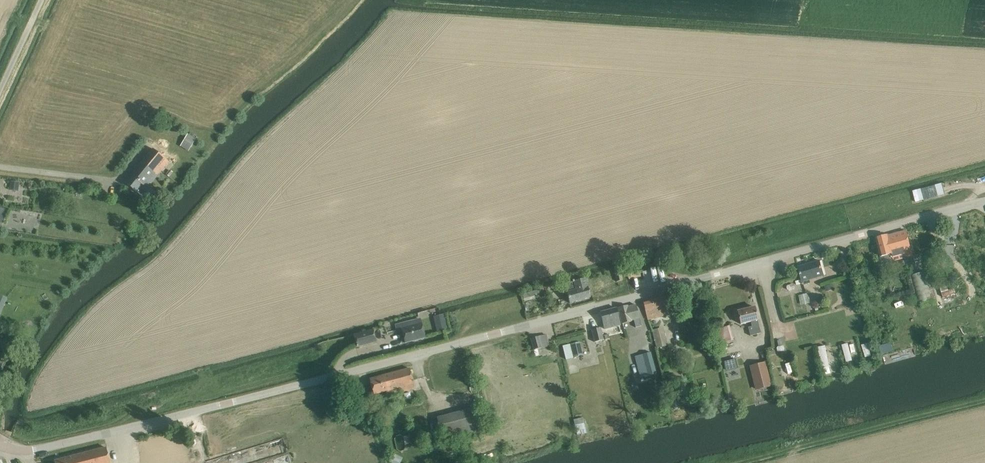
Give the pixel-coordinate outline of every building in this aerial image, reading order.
[(183,143),(191,147),(195,139),(188,135),(183,143)] [(125,183),(136,192),(142,185),(147,188),(169,161),(153,148),(125,183)] [(11,181),(10,189),(18,190),(19,182),(11,181)] [(943,183),(913,191),(916,202),(946,194),(943,183)] [(4,215),(12,217),(14,210),(6,208),(4,215)] [(33,212),(30,220),(40,223),(42,215),(33,212)] [(877,239),(878,244),(879,248),(883,264),(913,257),(909,241),(906,231),(888,236),(877,239)] [(801,276),(802,279),(823,273),(823,270),(820,261),(798,267),(801,276)] [(641,276),(639,268),(627,271),(629,279),(641,276)] [(918,305),(933,301),(925,272),(910,276),(918,305)] [(616,282),(623,281),(621,273),(615,275),(616,282)] [(591,297),(588,287),(586,279),(565,284),(567,293),(570,303),(591,297)] [(539,289),(522,294),(524,298),(535,295),(534,294),(540,293),(539,289)] [(808,293),(799,295),(801,305),(810,303),(808,293)] [(666,295),(643,301),(646,311),(647,318),(657,315),(657,312),(669,309),(668,305),(666,295)] [(782,301),(785,312),(797,309),(794,298),(782,301)] [(630,319),(633,318),(636,327),(641,326),(638,314),(636,305),(628,307),(628,305),(618,308),(622,323),(630,321),(630,319)] [(757,316),(755,307),(745,309),(744,307),(734,309),(736,320),(740,320),(741,324),(751,322),(752,326),(748,327),(750,336),(761,334),(757,316)] [(621,325),(619,317),(617,308),(601,312),(605,329),(621,325)] [(425,337),(423,328),(421,320),(408,322),(409,327),(402,328),(403,333),(405,342),(425,337)] [(720,344),(733,340),(729,325),(716,329),(720,344)] [(595,343),(604,340),(600,327),(592,329),(595,343)] [(656,348),(658,348),(668,345),(663,327),(651,330),(656,348)] [(354,335),(355,339),(357,347),(376,342),(373,330),(354,335)] [(531,338),(533,348),(534,349),(549,345),(546,334),(531,338)] [(571,344),(573,353),(574,356),(583,354),(580,342),(571,344)] [(570,344),(563,346),(566,359),(574,357),(570,344)] [(893,353),(891,345),(880,348),(882,355),(893,353)] [(635,356),(640,377),(656,373),(651,352),(635,356)] [(736,358),(723,361),(726,371),(738,368),(736,358)] [(749,366),(755,391),(771,386),(765,362),(749,366)] [(410,368),(370,379),(372,388),(373,394),(387,391),(388,396),(415,390),(412,378),(410,368)] [(678,399),(669,401),(671,409),(680,406),(678,399)] [(475,407),(436,417),(444,446),(460,441),(462,447),(467,445),(465,440),(483,435),(475,407)] [(573,419),(574,425),(577,436),(587,434),(584,423),(583,417),(573,419)] [(106,447),(54,461),(55,462),(110,462),(106,447)] [(389,462),(392,462),(400,462),(403,457),(393,453),(389,462)]
